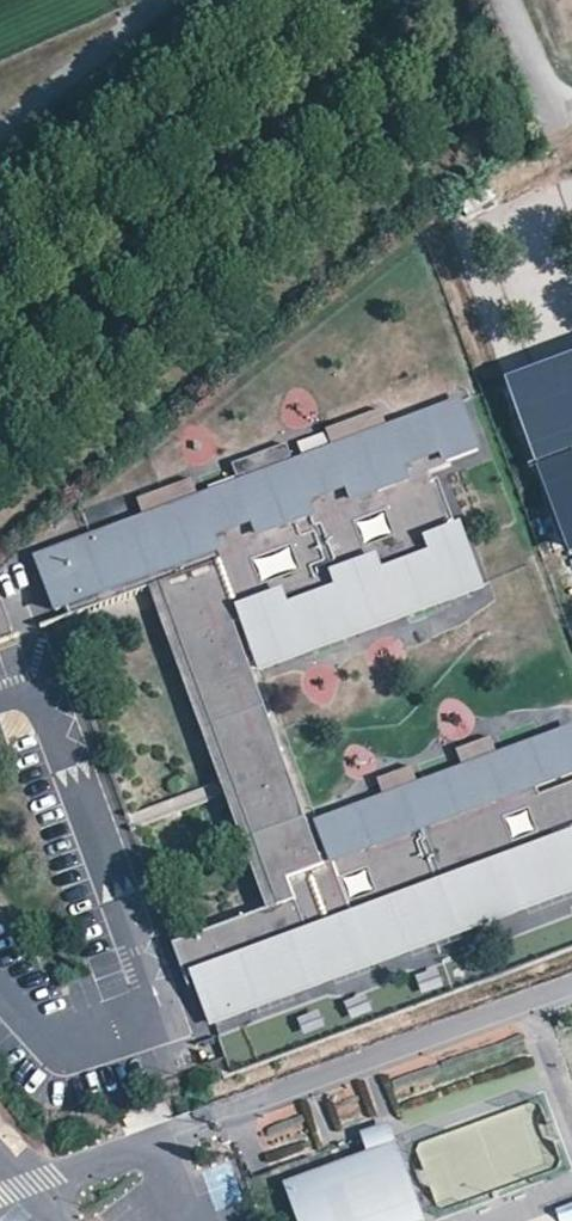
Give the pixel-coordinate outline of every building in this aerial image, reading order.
[(506,371),(567,546),(571,545),(571,348),(506,371)] [(458,398),(386,425),(331,445),(292,460),(237,480),(196,495),(142,515),(35,554),(55,607),(65,604),(69,613),(169,576),(182,609),(171,614),(269,881),(271,880),(278,900),(172,940),(184,973),(194,971),(209,1019),(252,1003),(249,995),(286,981),(289,989),(328,975),(325,967),(363,953),(366,961),(406,947),(403,938),(455,919),(458,927),(523,903),(519,895),(571,876),(571,878),(571,832),(554,838),(550,830),(571,822),(571,779),(537,792),(534,784),(571,769),(571,733),(569,726),(496,753),(461,766),(416,783),(381,795),(315,820),(329,858),(320,861),(228,612),(238,609),(258,665),(478,584),(457,526),(448,529),(445,521),(452,518),(436,476),(430,479),(426,466),(477,447),(458,398)] [(380,409),(325,429),(331,445),(386,425),(380,409)] [(286,443),(231,463),(237,480),(292,460),(286,443)] [(190,478),(135,498),(142,515),(196,495),(190,478)] [(0,607),(0,638),(10,635),(0,607)] [(489,736),(455,748),(461,766),(496,753),(489,736)] [(381,795),(416,783),(410,767),(376,779),(381,795)] [(531,952),(563,944),(559,927),(527,935),(531,952)] [(282,1183),(296,1220),(424,1220),(426,1220),(388,1121),(361,1131),(368,1150),(282,1183)] [(557,1206),(561,1220),(571,1220),(571,1202),(557,1206)]
